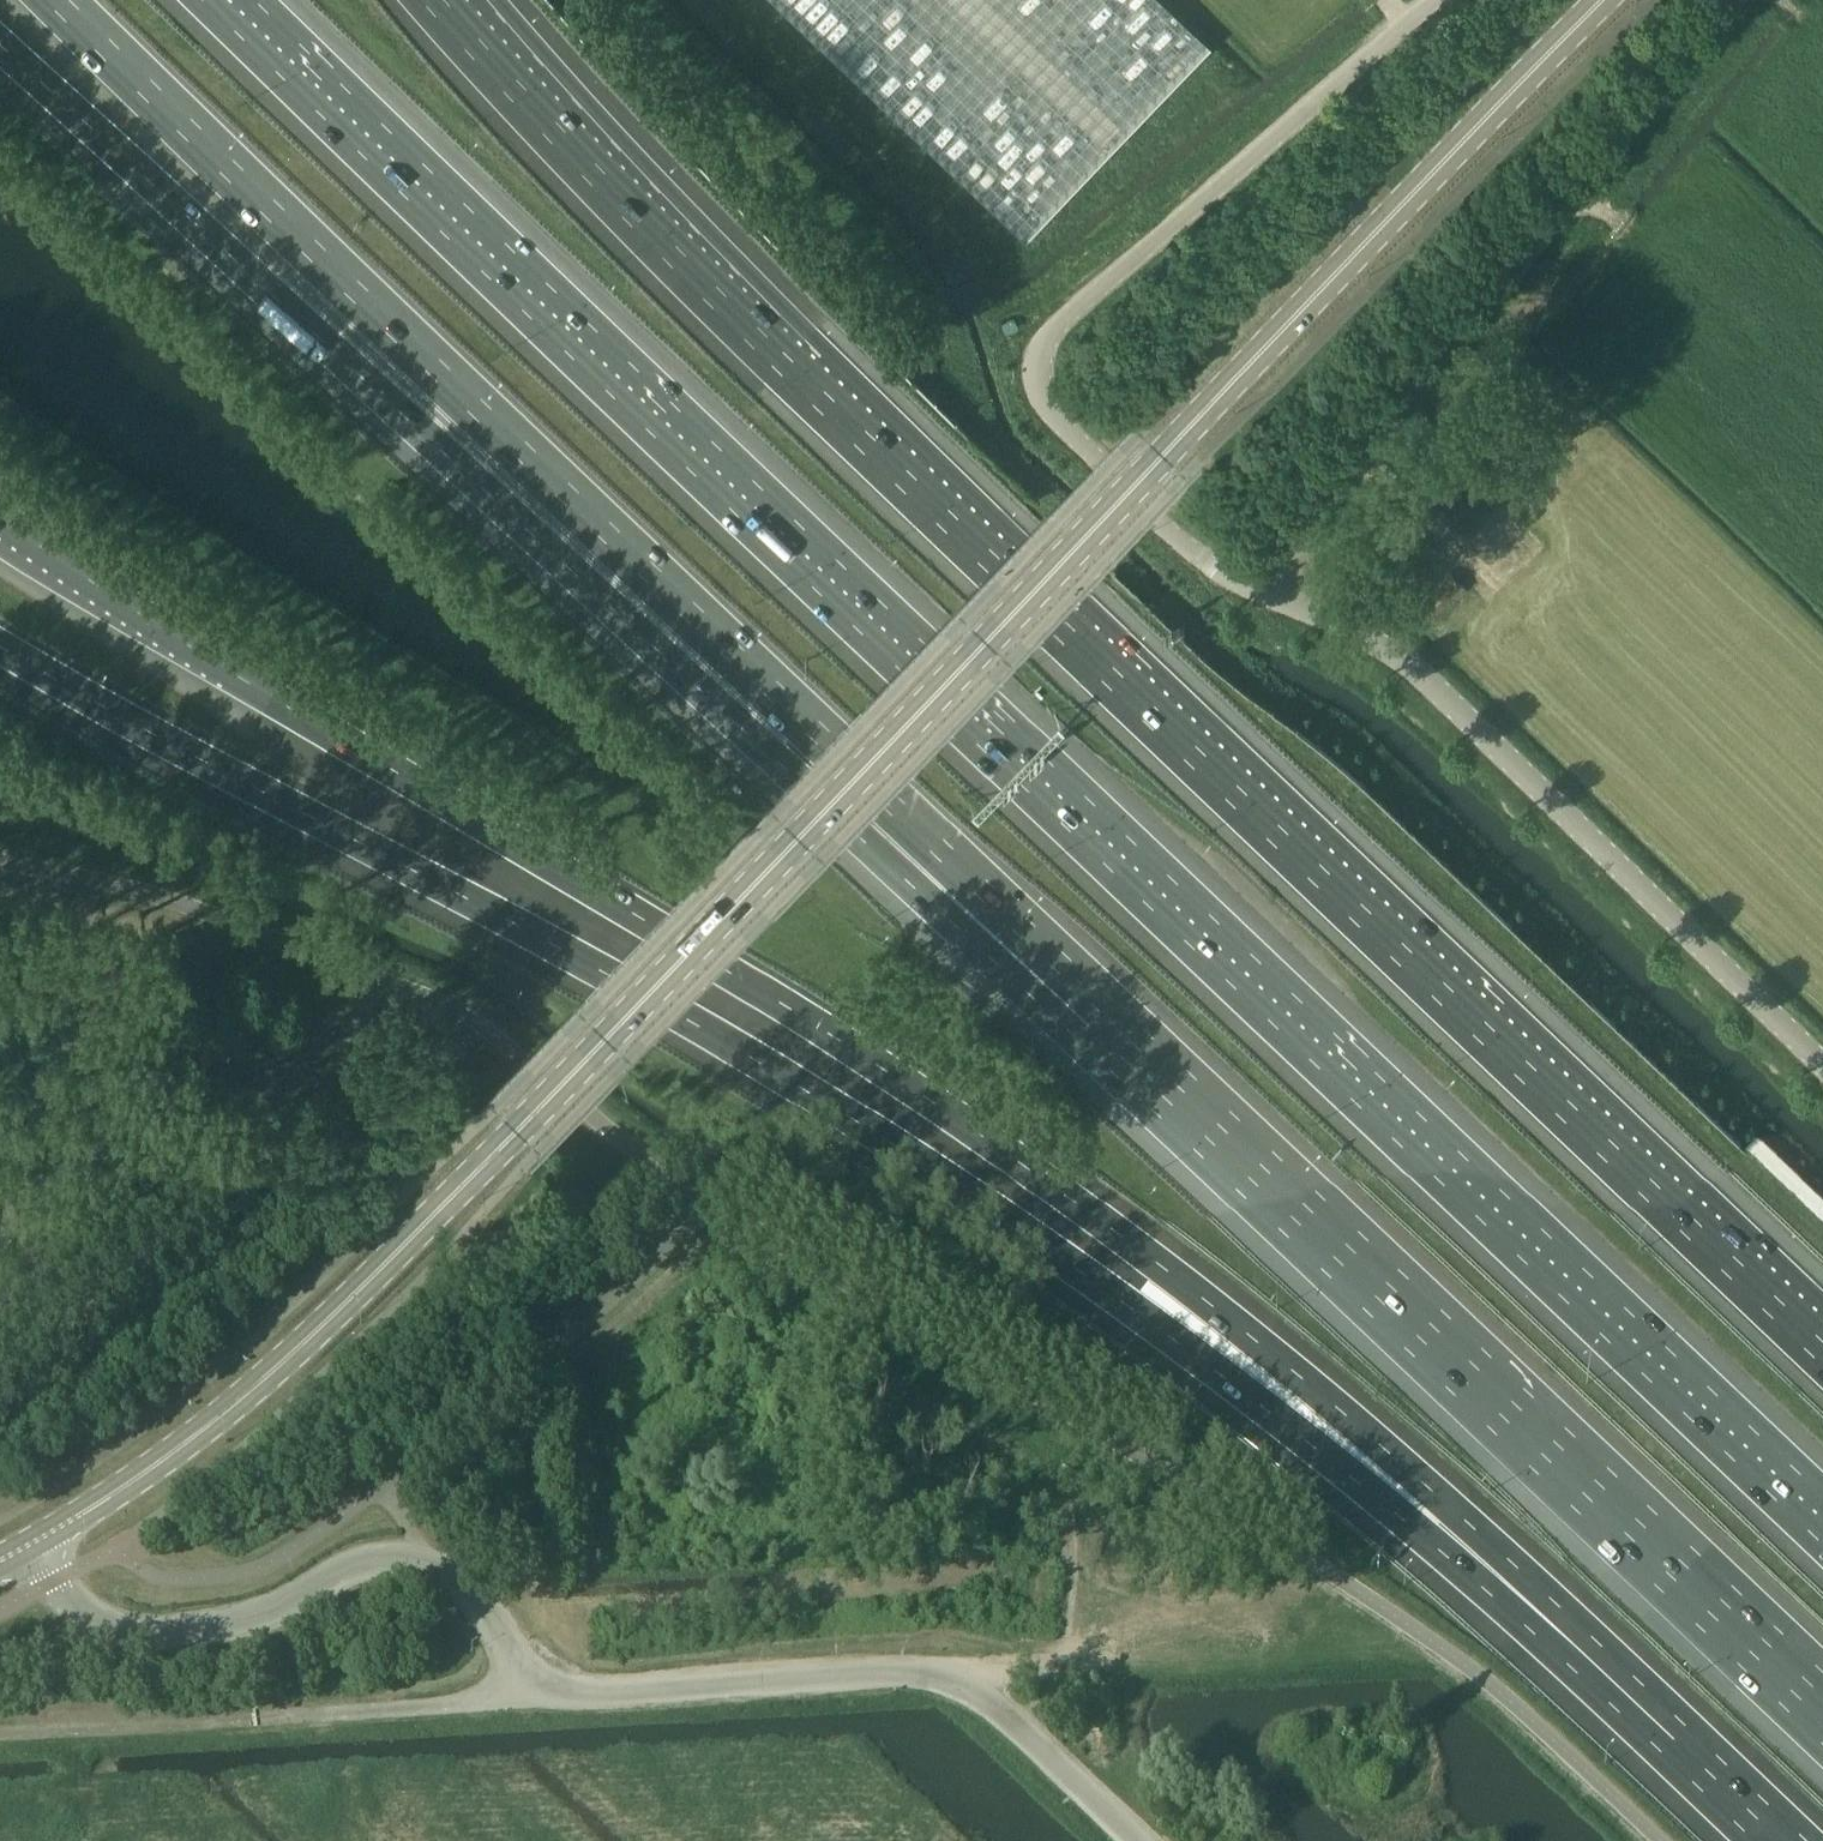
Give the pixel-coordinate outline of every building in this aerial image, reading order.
[(1165,0),(777,0),(1025,237),(1211,43),(1165,0)] [(1016,325),(1012,317),(1003,321),(1006,329),(1016,325)] [(1075,1527),(1074,1510),(1057,1511),(1058,1528),(1075,1527)]
